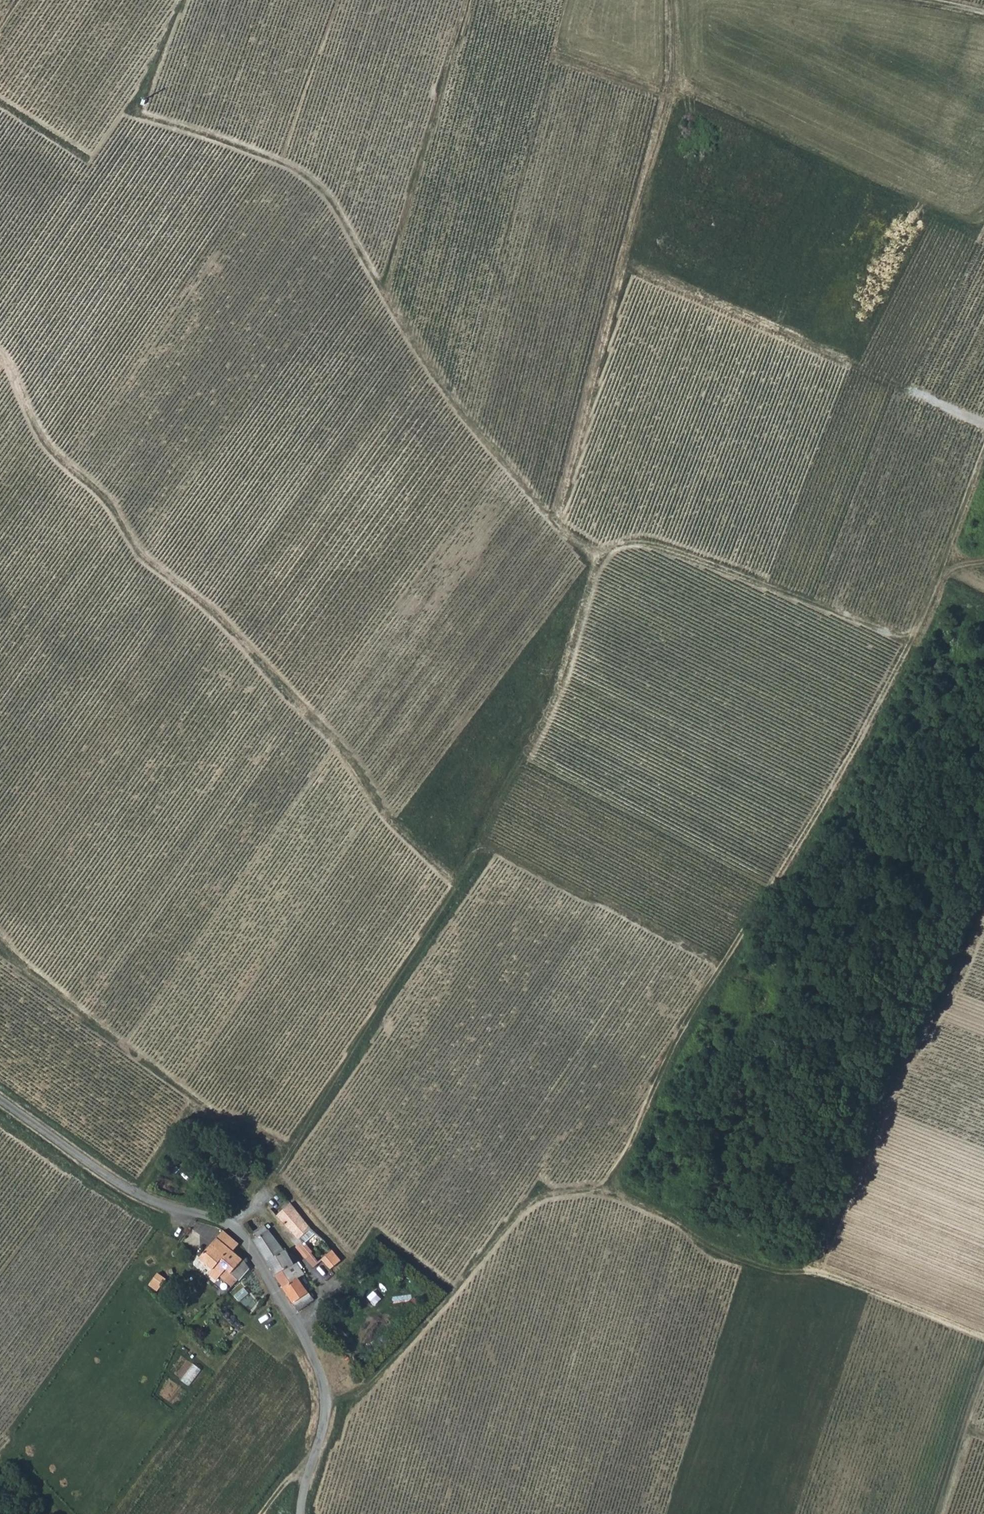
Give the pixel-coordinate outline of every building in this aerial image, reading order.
[(256,1158),(251,1154),(247,1159),(251,1163),(256,1158)] [(278,1213),(299,1236),(312,1224),(292,1200),(278,1213)] [(262,1230),(260,1231),(261,1234),(271,1228),(267,1223),(260,1227),(262,1230)] [(315,1264),(324,1257),(335,1249),(312,1224),(299,1236),(302,1239),(297,1243),(315,1264)] [(223,1228),(213,1242),(227,1252),(232,1245),(235,1248),(241,1238),(225,1225),(223,1228)] [(267,1254),(269,1258),(286,1249),(271,1228),(261,1234),(256,1237),(267,1254)] [(227,1252),(213,1242),(201,1256),(215,1267),(211,1272),(219,1278),(223,1273),(235,1283),(240,1277),(232,1270),(244,1256),(243,1255),(235,1248),(232,1245),(227,1252)] [(288,1247),(286,1249),(269,1258),(278,1273),(296,1261),(288,1247)] [(336,1261),(342,1256),(335,1249),(324,1257),(332,1266),(336,1261)] [(244,1256),(232,1270),(240,1277),(242,1279),(253,1267),(251,1264),(244,1256)] [(299,1259),(296,1261),(278,1273),(284,1284),(294,1299),(309,1288),(298,1273),(305,1269),(299,1259)] [(160,1291),(166,1277),(156,1273),(150,1287),(160,1291)] [(314,1296),(309,1288),(294,1299),(300,1307),(314,1296)]
